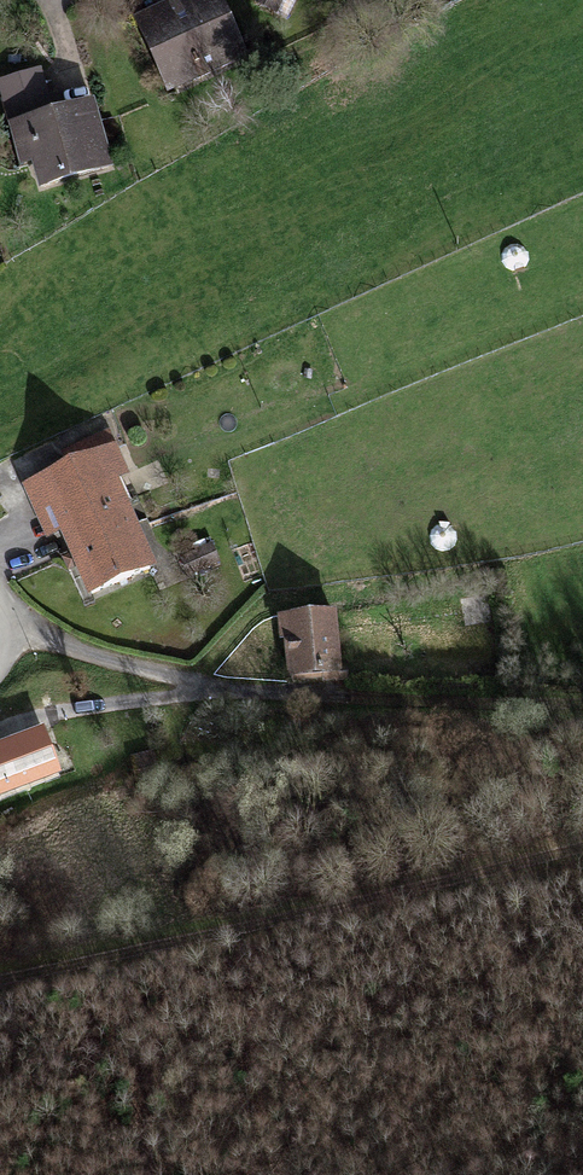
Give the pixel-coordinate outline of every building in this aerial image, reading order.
[(213,0),(200,0),(136,29),(168,100),(243,67),(213,0)] [(294,0),(256,0),(253,6),(287,23),(297,2),(294,0)] [(0,90),(0,99),(20,169),(33,165),(41,193),(107,175),(89,111),(49,123),(37,79),(0,90)] [(127,473),(114,445),(27,484),(49,533),(66,526),(94,587),(148,563),(111,481),(127,473)] [(340,663),(333,607),(280,614),(288,670),(340,663)] [(53,781),(38,742),(0,757),(0,802),(53,781)]
